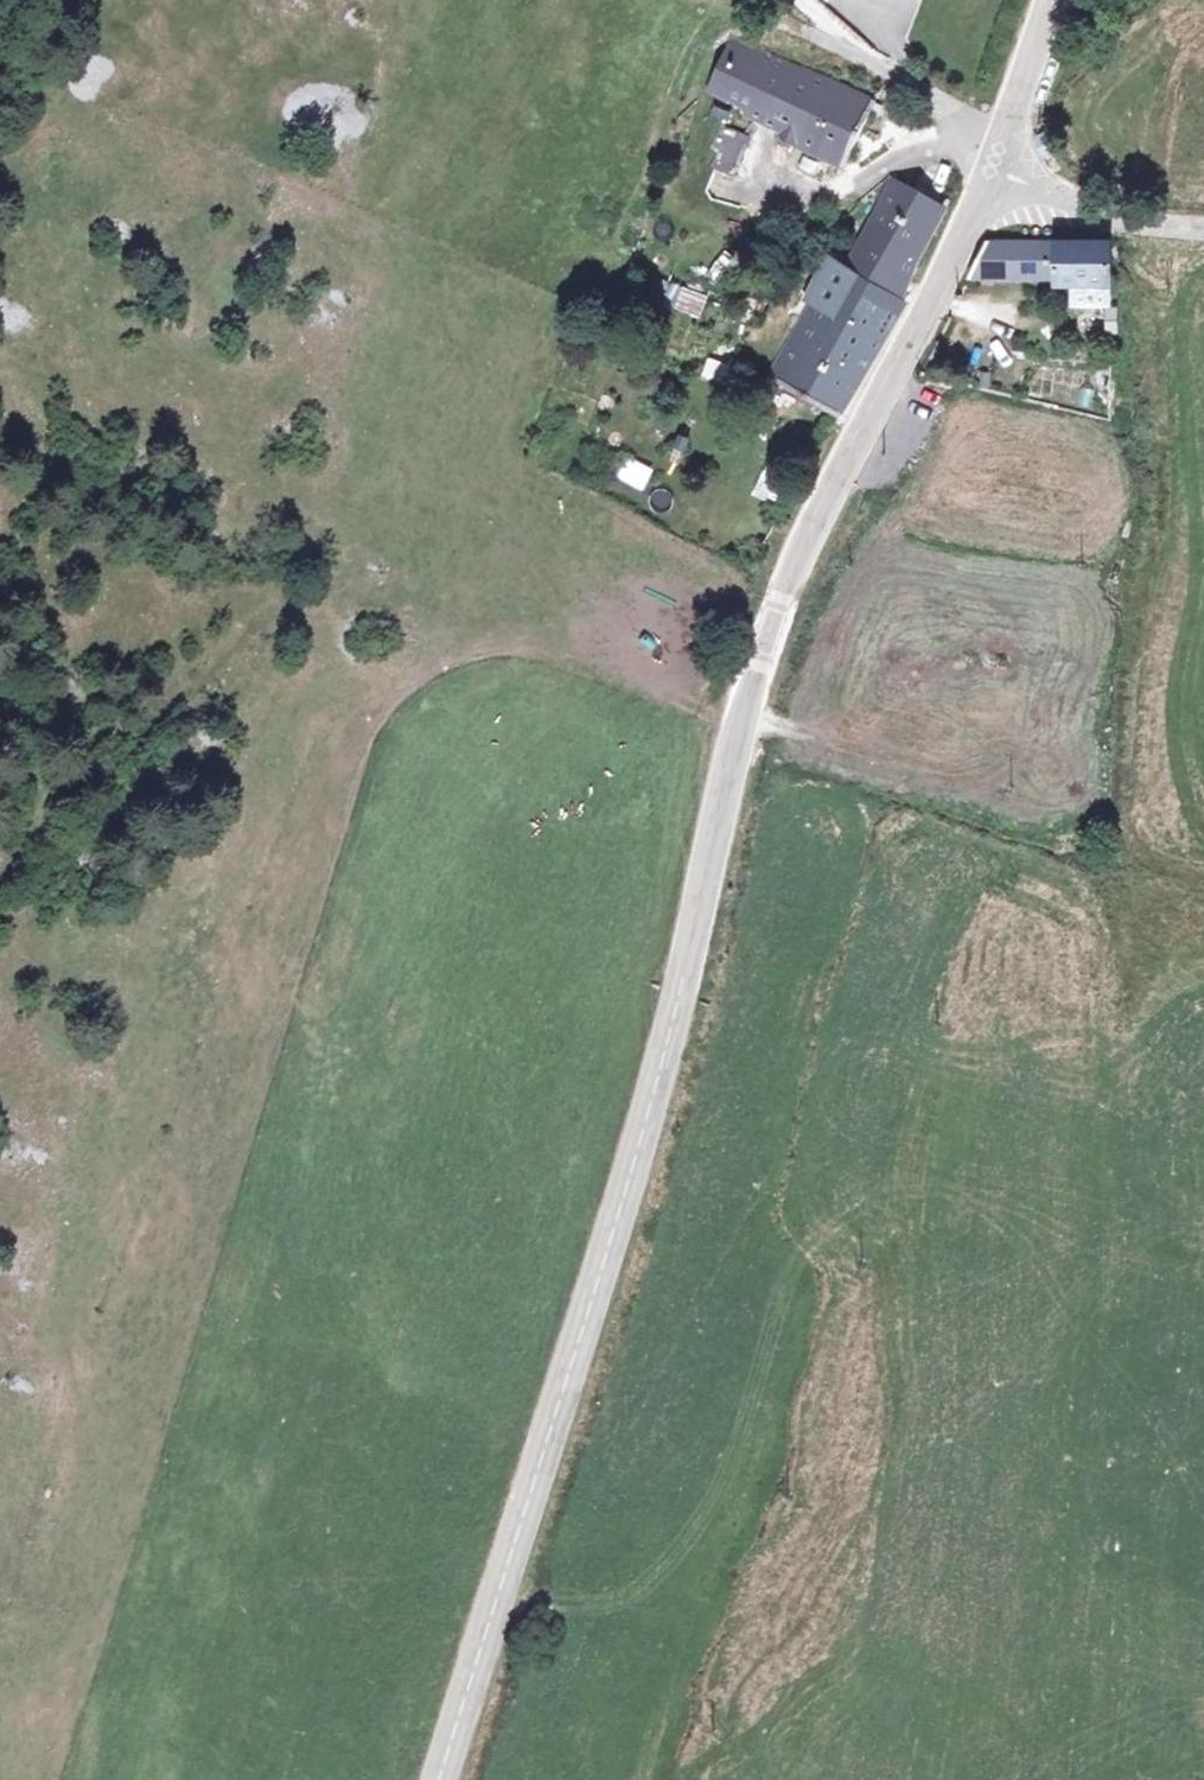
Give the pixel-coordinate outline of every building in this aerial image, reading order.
[(861,103),(733,43),(715,84),(753,105),(750,111),(784,127),(780,135),(834,158),(861,103)] [(711,152),(738,163),(744,144),(719,133),(711,152)] [(923,201),(908,195),(876,210),(839,288),(826,282),(761,404),(805,427),(820,435),(908,290),(918,267),(942,208),(923,201)] [(1061,290),(1107,292),(1108,240),(992,241),(980,258),(980,277),(1018,278),(1062,280),(1061,290)] [(653,302),(699,318),(708,292),(662,277),(653,302)] [(629,461),(621,475),(643,487),(651,473),(629,461)] [(645,509),(664,515),(670,495),(651,489),(645,509)]
